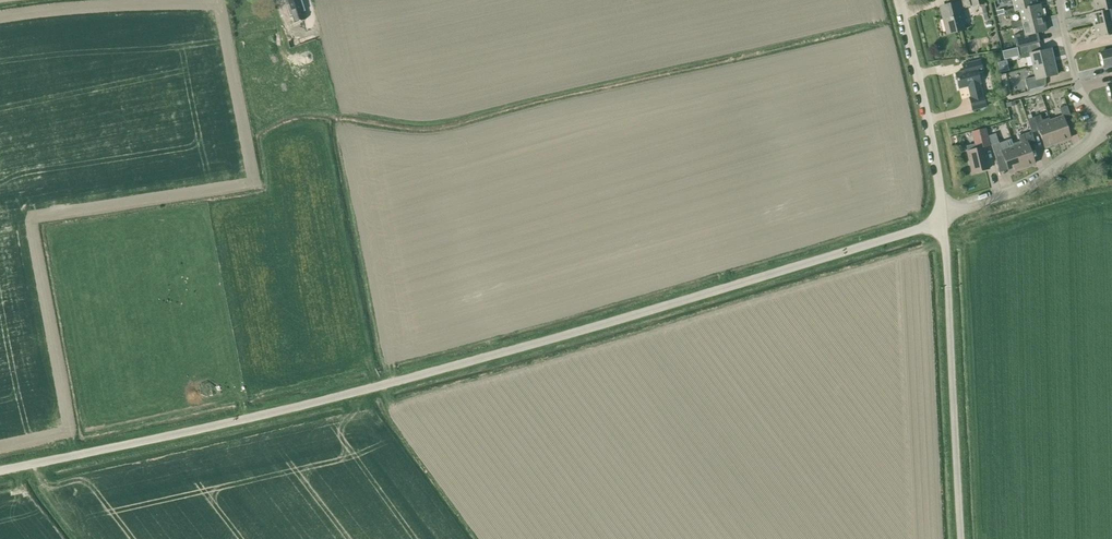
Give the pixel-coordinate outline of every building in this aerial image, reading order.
[(291,5),(286,6),(290,16),(292,16),(295,25),(306,21),(303,12),(306,11),(302,0),(290,0),(291,5)] [(939,9),(945,33),(966,28),(961,9),(970,7),(968,0),(951,0),(952,6),(939,9)] [(1012,1),(1014,9),(1003,11),(1005,16),(1015,14),(1015,12),(1019,11),(1019,10),(1035,6),(1034,0),(1012,0),(1012,1)] [(1096,12),(1110,9),(1111,9),(1111,0),(1093,0),(1096,12)] [(1022,25),(1022,23),(1043,18),(1040,4),(1035,6),(1019,10),(1019,11),(1021,20),(1011,23),(1012,28),(1022,25)] [(1094,26),(1111,22),(1111,16),(1110,9),(1096,12),(1091,13),(1094,26)] [(1022,23),(1022,25),(1024,33),(1014,36),(1017,47),(1033,43),(1031,34),(1046,31),(1043,18),(1022,23)] [(1094,26),(1096,39),(1111,35),(1111,22),(1094,26)] [(1030,57),(1033,67),(1054,62),(1051,49),(1041,51),(1039,42),(1017,48),(1020,59),(1030,57)] [(1100,53),(1103,67),(1111,65),(1111,50),(1100,53)] [(962,65),(963,72),(955,74),(959,89),(970,86),(972,97),(969,98),(972,111),(986,107),(983,94),(982,95),(979,84),(980,84),(977,73),(982,71),(980,60),(962,65)] [(1005,61),(998,63),(1000,71),(1007,70),(1005,61)] [(1057,75),(1054,62),(1033,67),(1035,77),(1024,80),(1027,90),(1045,86),(1043,78),(1057,75)] [(1062,117),(1050,121),(1057,143),(1070,138),(1064,122),(1071,119),(1066,106),(1059,108),(1062,117)] [(1029,126),(1031,132),(1031,133),(1039,131),(1044,147),(1057,143),(1050,121),(1049,118),(1042,120),(1040,115),(1027,120),(1029,126)] [(975,149),(967,151),(972,173),(988,169),(983,148),(989,146),(985,128),(976,131),(979,143),(974,144),(975,149)] [(1012,144),(1013,147),(1021,169),(1034,164),(1028,147),(1035,145),(1031,133),(1031,132),(1027,133),(1018,136),(1019,141),(1012,144)] [(998,143),(996,137),(992,139),(991,135),(988,136),(991,146),(998,143)] [(1009,173),(1021,169),(1013,147),(1001,151),(998,143),(991,146),(996,159),(1003,156),(1009,173)]
